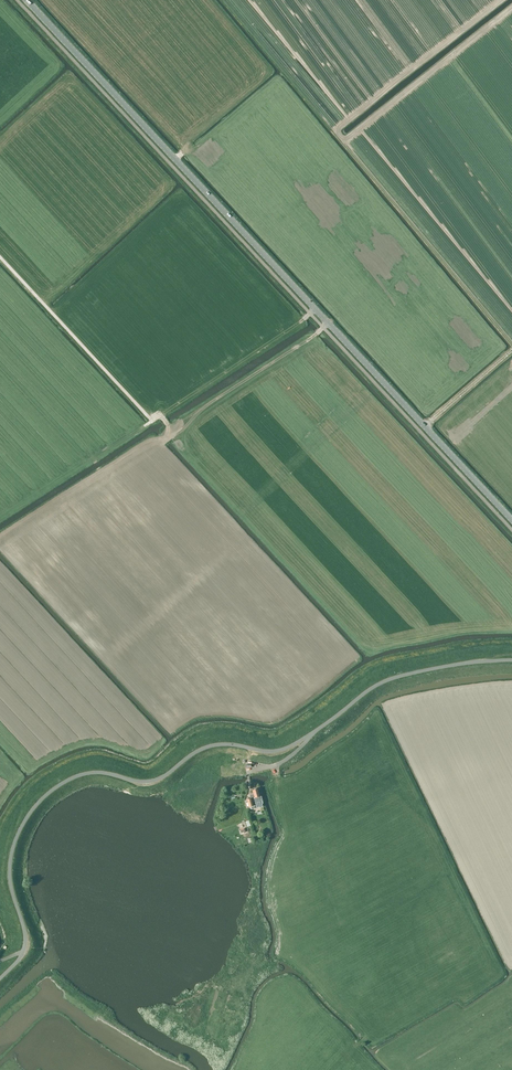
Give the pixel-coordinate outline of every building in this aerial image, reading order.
[(251,798),(247,799),(249,807),(250,807),(250,810),(256,808),(255,805),(256,805),(257,808),(263,806),(262,804),(263,803),(261,796),(260,796),(258,789),(253,790),(254,794),(251,795),(251,798)]
